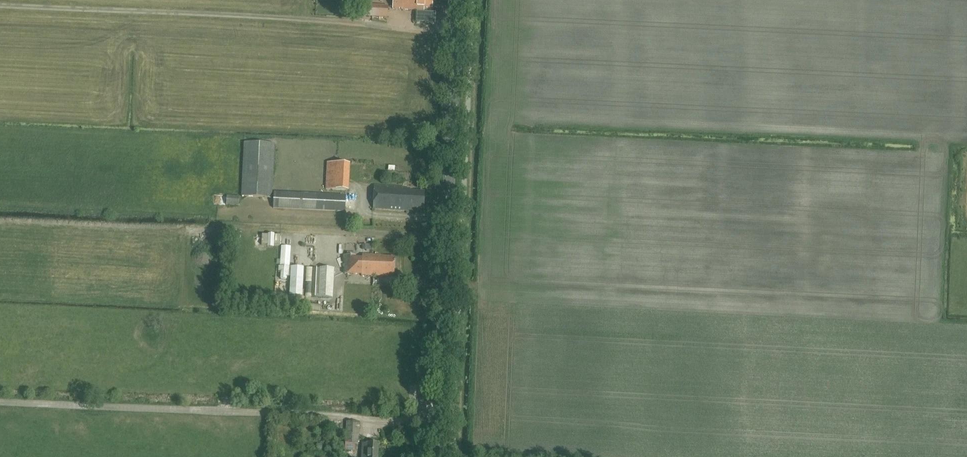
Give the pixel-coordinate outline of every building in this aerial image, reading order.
[(432,8),(432,0),(393,0),(392,8),(417,10),(417,7),(432,8)] [(363,4),(363,16),(387,17),(388,5),(363,4)] [(274,144),(244,142),(241,196),(272,197),(274,144)] [(327,162),(325,189),(349,191),(350,164),(327,162)] [(411,191),(411,189),(404,189),(405,187),(374,185),(373,208),(408,211),(409,208),(423,209),(425,192),(411,191)] [(274,192),(273,208),(345,211),(345,196),(274,192)] [(238,205),(239,196),(227,195),(226,204),(238,205)] [(262,242),(271,243),(271,231),(263,230),(262,242)] [(363,254),(362,256),(362,259),(356,258),(356,256),(346,256),(345,273),(362,274),(362,276),(384,277),(384,275),(394,276),(395,257),(380,256),(381,255),(363,254)] [(289,277),(304,277),(313,278),(313,268),(290,267),(289,277)] [(319,298),(333,299),(334,269),(320,268),(319,298)] [(346,422),(346,444),(358,444),(359,423),(346,422)] [(362,443),(362,456),(378,456),(379,444),(368,443),(362,443)]
